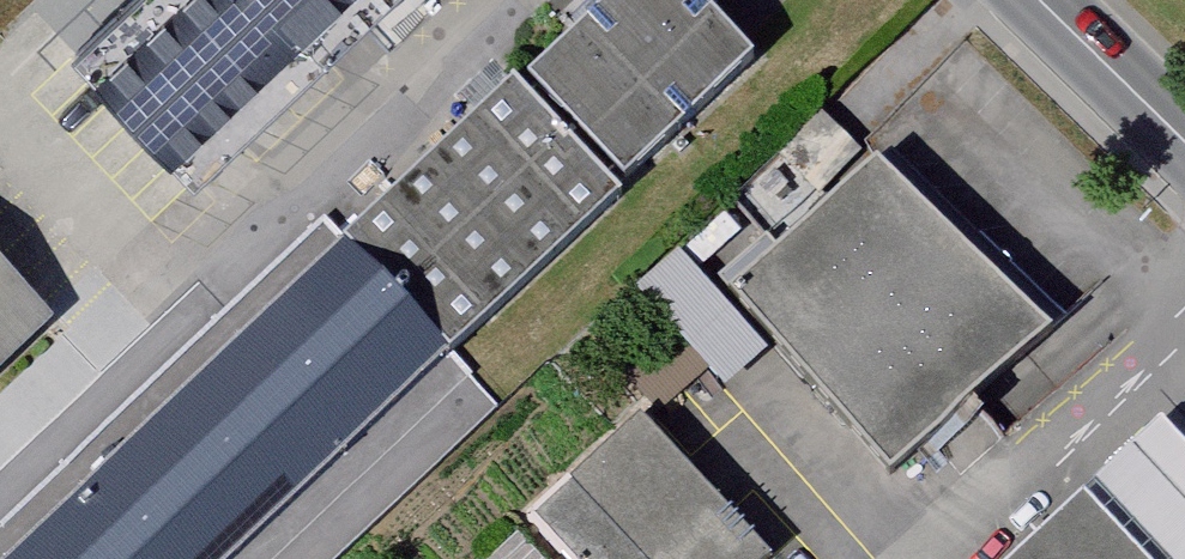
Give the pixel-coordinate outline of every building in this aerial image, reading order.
[(75,60),(109,96),(146,135),(195,187),(394,0),(139,0),(75,60)] [(532,71),(628,169),(752,49),(704,0),(606,0),(532,71)] [(623,185),(517,71),(348,236),(455,349),(623,185)] [(884,165),(737,300),(897,474),(1044,339),(884,165)] [(6,558),(233,558),(455,349),(348,236),(6,558)] [(641,279),(731,380),(769,346),(679,246),(641,279)] [(0,264),(0,371),(52,320),(0,264)] [(641,420),(536,521),(572,558),(776,558),(641,420)] [(1089,496),(1021,558),(1148,558),(1089,496)]
